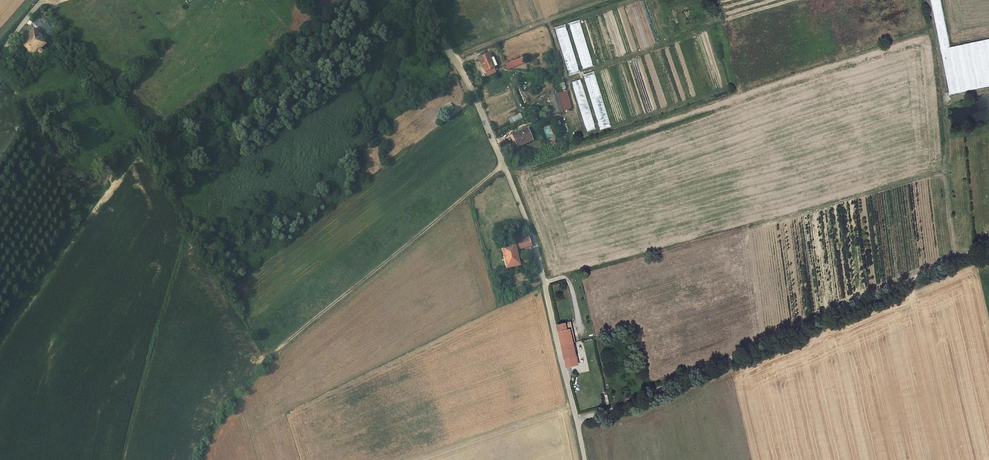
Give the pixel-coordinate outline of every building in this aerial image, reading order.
[(949,93),(988,86),(988,38),(949,45),(943,11),(935,12),(949,93)] [(593,66),(581,22),(571,24),(583,69),(593,66)] [(579,70),(567,26),(557,29),(569,73),(579,70)] [(33,28),(17,42),(30,57),(37,51),(37,53),(38,54),(39,55),(40,55),(41,54),(42,53),(43,52),(42,51),(42,50),(41,49),(40,49),(39,49),(45,43),(33,28)] [(488,54),(479,57),(485,71),(493,67),(497,66),(493,57),(490,58),(488,54)] [(523,58),(506,64),(508,69),(525,62),(523,58)] [(584,77),(599,128),(611,125),(596,73),(584,77)] [(596,130),(583,79),(574,81),(586,126),(586,125),(588,132),(596,130)] [(558,94),(549,96),(553,111),(562,109),(558,94)] [(452,103),(446,105),(448,112),(454,109),(452,103)] [(510,124),(523,117),(520,113),(508,119),(510,124)] [(527,128),(512,135),(514,140),(515,139),(518,146),(532,140),(527,128)] [(531,246),(528,234),(511,239),(512,244),(514,243),(516,249),(531,246)] [(512,244),(501,247),(506,268),(519,265),(518,261),(516,249),(514,243),(512,244)] [(573,343),(569,323),(559,325),(563,345),(573,343)] [(573,343),(563,345),(568,367),(578,365),(573,343)]
